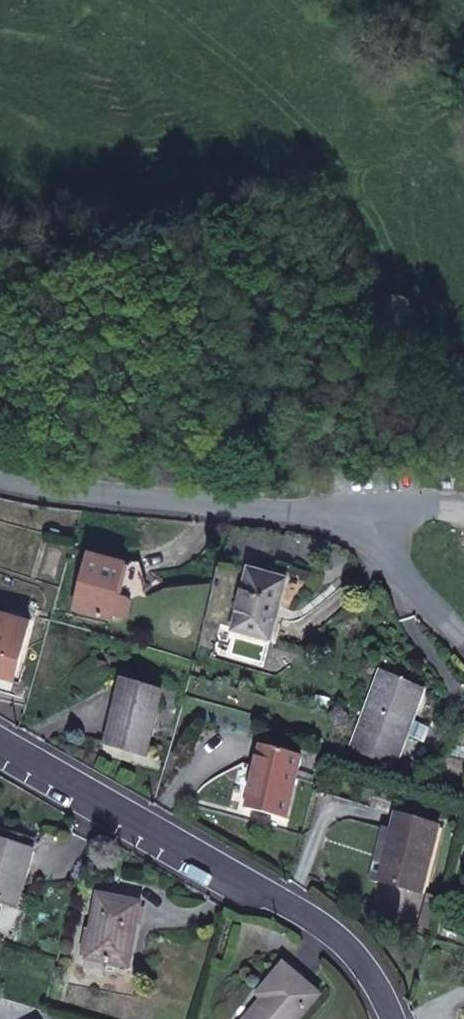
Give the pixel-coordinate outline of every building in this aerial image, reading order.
[(122,578),(127,561),(92,551),(76,606),(111,616),(111,614),(118,592),(122,578)] [(134,582),(139,560),(127,561),(122,578),(134,582)] [(271,638),(288,576),(252,565),(234,628),(271,638)] [(127,616),(131,599),(128,595),(118,592),(111,614),(121,617),(127,616)] [(32,619),(0,611),(0,673),(16,678),(32,619)] [(413,720),(425,692),(384,673),(353,745),(395,763),(407,734),(413,720)] [(147,754),(163,694),(126,683),(109,744),(147,754)] [(423,741),(429,728),(413,720),(407,734),(423,741)] [(287,818),(303,758),(266,747),(249,808),(287,818)] [(422,892),(441,828),(400,816),(395,833),(381,880),(422,892)] [(381,880),(395,833),(385,831),(372,877),(381,880)] [(36,852),(0,841),(0,900),(19,906),(36,852)] [(432,930),(441,898),(429,895),(420,926),(432,930)] [(130,967),(143,905),(103,897),(90,959),(130,967)] [(322,995),(286,966),(260,995),(266,1000),(249,1018),(302,1018),(322,995)]
